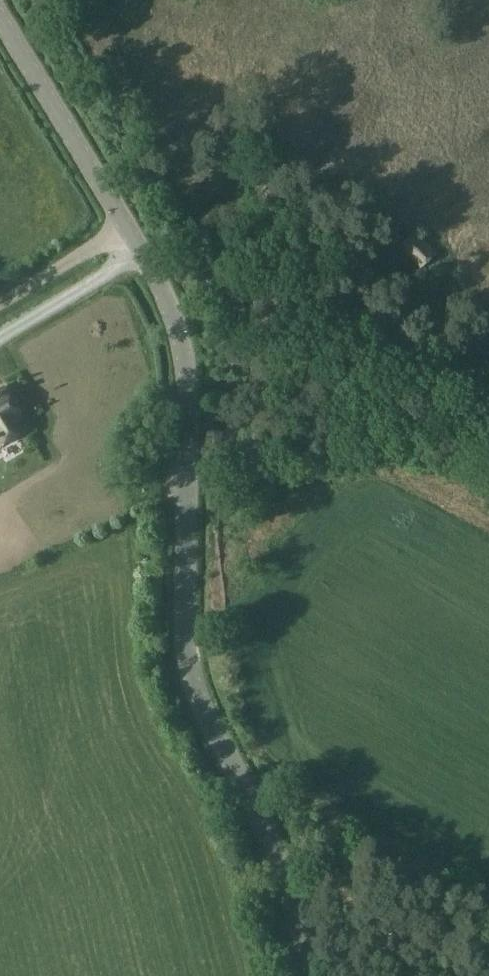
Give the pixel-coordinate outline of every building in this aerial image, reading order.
[(402,247),(424,270),(439,256),(417,233),(402,247)] [(15,435),(9,424),(20,418),(3,390),(0,392),(0,443),(15,435)]
